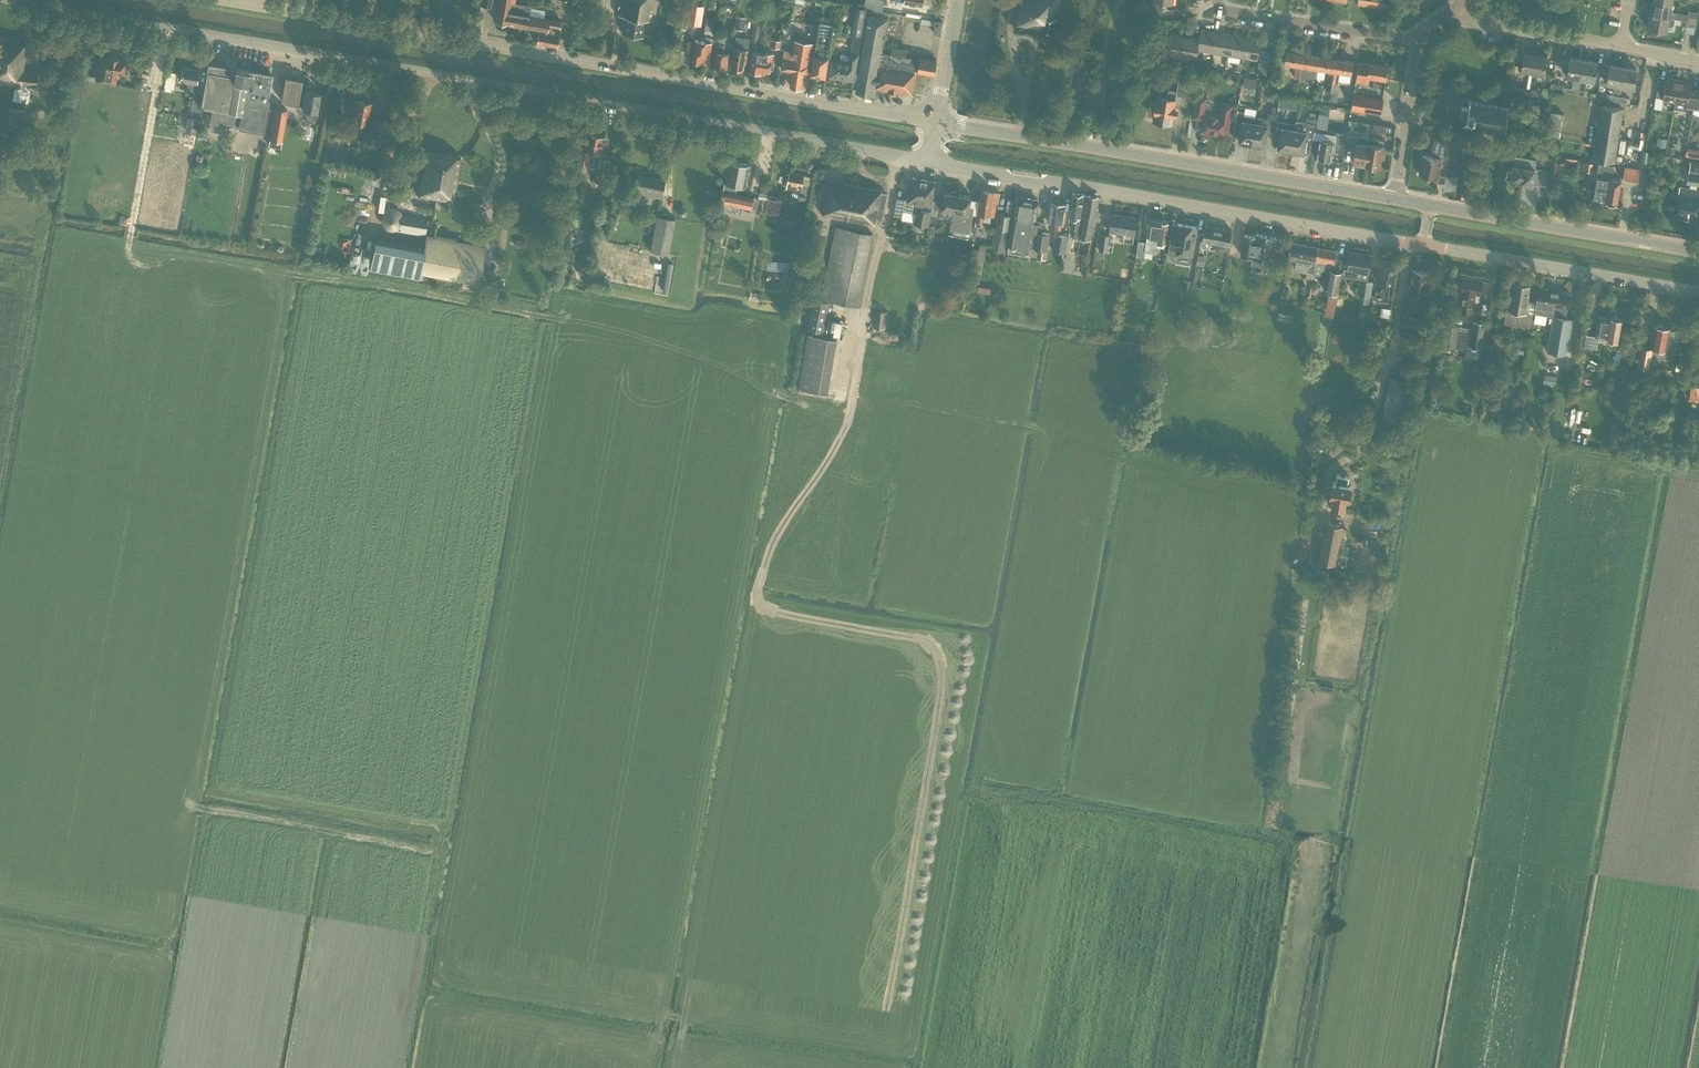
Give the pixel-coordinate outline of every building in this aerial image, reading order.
[(481,5),(487,6),(495,7),(499,8),(497,22),(527,27),(527,28),(528,28),(530,14),(532,6),(519,4),(516,3),(516,0),(482,0),(481,5)] [(658,0),(620,0),(618,14),(625,15),(622,32),(644,35),(647,19),(654,20),(658,0)] [(1060,0),(1021,0),(1017,24),(1042,28),(1041,34),(1054,36),(1060,0)] [(1174,0),(1152,0),(1152,1),(1153,1),(1153,8),(1163,10),(1164,2),(1173,4),(1174,0)] [(798,9),(812,13),(813,6),(800,2),(798,9)] [(1671,11),(1672,5),(1653,2),(1651,15),(1675,19),(1675,18),(1677,18),(1678,13),(1676,11),(1671,11)] [(692,4),(689,23),(702,26),(705,6),(692,4)] [(854,20),(852,32),(862,34),(867,8),(856,6),(856,10),(854,20)] [(848,8),(846,19),(854,20),(856,10),(855,10),(848,8)] [(539,16),(530,14),(528,28),(545,31),(545,32),(539,31),(537,43),(558,47),(561,28),(562,20),(539,16)] [(887,30),(889,20),(889,18),(869,15),(859,72),(857,71),(856,82),(855,87),(857,88),(857,92),(875,95),(876,88),(913,94),(917,72),(934,75),(937,60),(921,58),(921,60),(907,57),(908,48),(893,46),(892,55),(882,53),(886,30),(887,30)] [(1674,24),(1675,19),(1651,15),(1648,28),(1667,31),(1669,23),(1674,24)] [(720,29),(722,19),(707,16),(705,33),(719,36),(720,29)] [(738,16),(737,28),(744,29),(746,18),(738,16)] [(834,34),(836,24),(820,21),(812,73),(826,75),(833,34),(834,34)] [(754,24),(751,40),(759,41),(761,25),(754,24)] [(727,44),(726,44),(728,35),(724,34),(725,30),(720,29),(719,36),(718,43),(717,51),(714,65),(728,68),(731,54),(725,53),(727,44)] [(1213,52),(1217,32),(1200,30),(1199,39),(1200,39),(1198,49),(1213,52)] [(1228,54),(1231,35),(1217,32),(1213,52),(1228,54)] [(1181,56),(1184,37),(1170,34),(1167,54),(1181,56)] [(1243,57),(1246,37),(1231,35),(1228,54),(1243,57)] [(714,41),(713,41),(714,37),(706,36),(706,40),(696,38),(692,60),(703,62),(703,60),(710,61),(714,41)] [(37,79),(38,72),(25,70),(28,44),(20,42),(20,40),(0,37),(0,84),(15,86),(13,100),(29,103),(31,89),(36,90),(37,79)] [(731,66),(746,69),(751,40),(751,39),(736,37),(731,66)] [(1200,39),(1199,39),(1184,37),(1181,56),(1197,59),(1198,49),(1200,39)] [(1258,59),(1261,40),(1246,37),(1243,57),(1258,59)] [(780,48),(782,41),(775,39),(773,47),(780,48)] [(810,73),(815,42),(795,40),(794,50),(785,49),(784,59),(783,59),(782,69),(793,71),(791,86),(803,88),(805,73),(810,73)] [(1533,72),(1537,51),(1525,48),(1521,70),(1527,71),(1533,72)] [(1262,49),(1258,73),(1267,75),(1271,50),(1262,49)] [(1304,53),(1287,50),(1285,62),(1298,64),(1298,67),(1297,67),(1295,76),(1300,77),(1304,53)] [(762,70),(771,71),(771,69),(774,69),(775,59),(774,59),(775,53),(766,51),(766,53),(754,51),(751,70),(753,73),(758,74),(761,72),(762,70)] [(1545,74),(1548,55),(1548,53),(1537,51),(1533,72),(1545,74)] [(832,58),(829,77),(855,81),(858,62),(860,53),(851,52),(850,56),(842,54),(841,59),(832,58)] [(1304,53),(1300,77),(1317,80),(1319,68),(1321,56),(1304,53)] [(119,59),(117,58),(118,56),(112,55),(111,57),(109,57),(109,59),(102,58),(100,68),(97,67),(96,74),(84,72),(83,79),(96,81),(96,80),(116,84),(118,72),(124,73),(126,62),(119,61),(119,59)] [(1321,56),(1319,68),(1332,70),(1332,72),(1330,72),(1328,82),(1327,91),(1332,92),(1333,83),(1337,58),(1321,56)] [(1578,94),(1584,60),(1571,57),(1568,77),(1574,78),(1572,88),(1565,86),(1564,92),(1578,94)] [(1337,58),(1333,83),(1339,83),(1339,80),(1351,82),(1352,73),(1354,61),(1337,58)] [(342,70),(352,70),(352,60),(342,60),(342,70)] [(1594,81),(1598,62),(1584,60),(1578,94),(1587,96),(1588,91),(1586,90),(1587,80),(1594,81)] [(1360,63),(1357,83),(1368,84),(1369,75),(1387,78),(1389,66),(1371,64),(1371,65),(1360,63)] [(1565,76),(1567,65),(1557,63),(1555,74),(1565,76)] [(238,66),(238,69),(235,69),(235,68),(209,64),(204,94),(201,106),(213,108),(210,122),(232,126),(232,125),(239,127),(265,131),(270,99),(268,98),(272,74),(250,70),(249,71),(248,71),(248,68),(238,66)] [(1621,86),(1624,67),(1611,65),(1607,84),(1614,85),(1613,91),(1620,92),(1621,86)] [(197,83),(199,70),(183,67),(181,81),(188,82),(187,89),(195,90),(191,109),(201,111),(201,106),(204,94),(205,84),(197,83)] [(1634,88),(1637,69),(1624,67),(1621,86),(1634,88)] [(1189,96),(1192,77),(1180,75),(1178,90),(1170,89),(1168,97),(1159,96),(1158,100),(1153,100),(1151,112),(1156,113),(1155,119),(1172,122),(1174,115),(1177,115),(1178,106),(1175,106),(1177,94),(1189,96)] [(1244,82),(1244,85),(1257,87),(1259,78),(1252,77),(1245,76),(1244,82)] [(282,101),(298,104),(303,79),(286,77),(282,101)] [(1679,79),(1671,78),(1671,80),(1666,79),(1665,85),(1659,84),(1656,97),(1663,98),(1663,99),(1675,101),(1679,79)] [(1694,108),(1697,90),(1690,89),(1691,83),(1686,82),(1687,81),(1679,79),(1675,101),(1674,108),(1687,110),(1687,107),(1694,108)] [(1530,89),(1523,87),(1517,86),(1515,83),(1511,82),(1510,91),(1522,93),(1529,94),(1530,89)] [(1543,89),(1542,96),(1549,98),(1551,90),(1543,89)] [(306,117),(316,119),(317,111),(321,93),(306,90),(303,106),(300,105),(299,112),(307,114),(306,117)] [(1332,92),(1331,101),(1338,102),(1340,93),(1332,92)] [(1218,134),(1228,135),(1233,104),(1224,102),(1221,116),(1209,114),(1211,103),(1207,102),(1208,96),(1198,94),(1194,117),(1204,119),(1201,131),(1211,132),(1212,134),(1217,135),(1218,134)] [(760,105),(774,107),(775,96),(762,95),(760,105)] [(1354,95),(1352,109),(1363,110),(1381,114),(1383,99),(1365,97),(1354,95)] [(1298,109),(1300,100),(1281,97),(1279,106),(1298,109)] [(371,102),(370,102),(369,100),(365,99),(363,101),(356,100),(351,128),(358,129),(359,121),(367,123),(371,102)] [(1476,101),(1471,100),(1470,99),(1469,100),(1470,101),(1469,107),(1463,106),(1461,116),(1468,117),(1467,123),(1466,124),(1467,125),(1469,124),(1474,125),(1473,126),(1475,126),(1475,125),(1480,126),(1480,127),(1481,127),(1481,126),(1486,126),(1486,128),(1487,128),(1487,127),(1492,127),(1492,129),(1494,129),(1494,128),(1499,128),(1499,130),(1500,130),(1500,129),(1504,129),(1506,131),(1508,129),(1506,128),(1507,122),(1509,122),(1509,121),(1507,120),(1508,115),(1509,115),(1510,114),(1508,114),(1509,107),(1511,106),(1509,104),(1508,106),(1504,105),(1504,104),(1503,104),(1502,105),(1497,104),(1497,103),(1496,103),(1496,104),(1490,103),(1490,102),(1489,102),(1489,103),(1484,102),(1484,101),(1483,101),(1483,102),(1478,101),(1478,100),(1476,100),(1476,101)] [(1615,162),(1623,108),(1602,105),(1593,159),(1615,162)] [(1657,105),(1656,117),(1662,118),(1664,106),(1657,105)] [(26,110),(18,109),(10,107),(7,127),(23,130),(26,110)] [(288,109),(282,108),(275,107),(270,139),(269,146),(281,148),(282,141),(283,141),(288,109)] [(1330,109),(1321,107),(1319,118),(1329,119),(1330,109)] [(1256,122),(1257,117),(1245,114),(1246,111),(1238,109),(1235,127),(1241,128),(1242,130),(1240,141),(1244,142),(1246,145),(1252,146),(1256,122)] [(1552,112),(1551,122),(1563,124),(1564,113),(1552,112)] [(1269,119),(1257,117),(1256,122),(1252,146),(1258,147),(1261,145),(1265,145),(1267,135),(1269,133),(1274,134),(1277,121),(1278,114),(1270,113),(1269,119)] [(1313,141),(1316,128),(1318,116),(1308,114),(1306,121),(1297,119),(1296,124),(1291,153),(1297,154),(1301,152),(1304,152),(1306,142),(1308,140),(1313,141)] [(186,132),(197,134),(199,119),(188,117),(186,132)] [(383,121),(379,120),(374,119),(372,135),(380,136),(383,121)] [(1284,122),(1277,121),(1274,134),(1280,135),(1281,137),(1279,148),(1283,149),(1285,152),(1291,153),(1296,124),(1284,122)] [(1387,126),(1375,123),(1373,129),(1386,132),(1387,126)] [(314,145),(316,132),(306,130),(304,143),(314,145)] [(1332,160),(1334,151),(1341,152),(1344,134),(1337,133),(1336,142),(1320,139),(1317,158),(1332,160)] [(1372,138),(1352,134),(1350,147),(1356,149),(1354,161),(1357,161),(1356,164),(1367,166),(1372,138)] [(580,149),(578,164),(588,166),(590,168),(594,169),(596,167),(597,168),(598,158),(599,154),(602,137),(589,135),(588,144),(585,144),(584,150),(580,149)] [(1385,140),(1372,138),(1367,166),(1368,163),(1381,165),(1385,140)] [(1467,140),(1465,149),(1475,150),(1476,141),(1467,140)] [(1657,148),(1665,148),(1666,140),(1658,140),(1657,148)] [(1439,177),(1445,143),(1436,141),(1433,156),(1424,154),(1420,174),(1439,177)] [(1270,143),(1268,157),(1277,158),(1278,144),(1270,143)] [(1669,145),(1668,152),(1675,154),(1676,147),(1669,145)] [(1686,156),(1694,158),(1695,153),(1693,149),(1688,148),(1686,156)] [(444,155),(426,152),(419,196),(437,199),(444,155)] [(444,155),(437,199),(444,200),(445,198),(455,199),(461,157),(444,155)] [(1542,169),(1535,168),(1537,159),(1516,155),(1514,164),(1513,170),(1509,169),(1507,178),(1521,181),(1521,182),(1539,185),(1542,169)] [(606,182),(609,160),(598,158),(595,180),(606,182)] [(724,190),(721,203),(752,209),(755,196),(737,193),(739,184),(747,186),(751,164),(730,160),(726,182),(724,190)] [(1555,162),(1559,176),(1570,174),(1567,160),(1555,162)] [(1687,183),(1698,185),(1698,163),(1691,161),(1687,183)] [(1621,179),(1613,177),(1615,165),(1599,162),(1597,175),(1594,197),(1607,199),(1607,200),(1608,200),(1610,203),(1615,203),(1617,202),(1618,202),(1621,179)] [(1639,182),(1639,180),(1641,169),(1625,166),(1623,180),(1639,182)] [(804,175),(791,172),(789,183),(788,183),(787,188),(794,189),(794,192),(800,193),(800,196),(807,198),(808,190),(802,188),(804,175)] [(648,195),(651,178),(638,175),(634,193),(648,195)] [(931,219),(934,199),(935,199),(937,182),(913,177),(908,200),(897,198),(894,215),(903,217),(904,210),(916,213),(915,223),(930,226),(931,219)] [(648,195),(661,198),(664,181),(651,178),(648,195)] [(883,192),(883,191),(830,180),(824,215),(866,224),(867,222),(876,224),(877,218),(883,220),(889,194),(888,193),(883,192)] [(1680,186),(1679,193),(1678,192),(1674,214),(1698,218),(1698,189),(1680,186)] [(934,199),(932,213),(941,215),(952,217),(954,217),(955,211),(958,193),(957,191),(952,190),(950,192),(945,191),(943,201),(935,199),(934,199)] [(997,217),(1001,193),(982,190),(980,201),(978,214),(977,221),(976,225),(981,226),(982,222),(984,222),(985,214),(997,217)] [(1086,195),(1078,193),(1073,192),(1071,207),(1069,217),(1083,219),(1084,212),(1085,212),(1086,210),(1083,210),(1086,195)] [(971,207),(972,199),(973,196),(958,193),(955,211),(954,217),(952,217),(950,229),(971,232),(975,208),(971,207)] [(1099,197),(1094,196),(1086,195),(1083,210),(1086,210),(1085,212),(1080,237),(1091,240),(1099,197)] [(1039,202),(1038,202),(1039,201),(1033,199),(1025,198),(1019,197),(1019,198),(1018,198),(1014,219),(1013,218),(1007,251),(1030,255),(1032,247),(1034,247),(1034,248),(1044,249),(1042,258),(1047,259),(1048,250),(1049,250),(1051,233),(1044,232),(1045,223),(1036,222),(1039,202)] [(777,213),(780,214),(783,200),(768,198),(766,211),(776,213),(777,213)] [(975,208),(974,214),(978,214),(980,201),(972,199),(971,207),(975,208)] [(1060,234),(1065,205),(1059,204),(1059,201),(1055,201),(1054,203),(1051,202),(1048,221),(1056,222),(1054,235),(1055,235),(1053,250),(1066,252),(1070,235),(1060,234)] [(678,208),(677,213),(681,216),(686,214),(686,209),(683,206),(678,208)] [(996,226),(991,252),(1005,255),(1008,240),(1010,229),(1013,215),(999,212),(997,227),(996,226)] [(1113,213),(1110,235),(1111,235),(1116,236),(1117,232),(1135,235),(1138,217),(1113,213)] [(400,230),(425,235),(428,220),(402,215),(400,230)] [(676,219),(666,217),(657,215),(650,250),(669,254),(676,219)] [(1167,220),(1163,220),(1162,221),(1161,221),(1153,220),(1150,222),(1147,241),(1140,240),(1137,256),(1145,257),(1146,250),(1154,251),(1155,243),(1158,244),(1158,242),(1166,243),(1169,222),(1168,222),(1167,220)] [(1178,223),(1178,225),(1174,224),(1169,255),(1177,256),(1178,252),(1193,254),(1198,226),(1190,225),(1190,226),(1188,226),(1188,225),(1178,223)] [(874,233),(861,230),(836,225),(822,299),(859,306),(874,233)] [(1228,245),(1229,245),(1231,230),(1207,226),(1204,241),(1217,243),(1216,251),(1227,253),(1228,245)] [(1111,235),(1106,234),(1102,234),(1100,250),(1108,251),(1111,235)] [(1281,250),(1275,249),(1277,238),(1257,234),(1257,236),(1257,237),(1253,258),(1273,261),(1279,263),(1281,250)] [(1245,235),(1242,255),(1244,255),(1253,257),(1257,237),(1248,235),(1245,235)] [(428,236),(423,272),(480,281),(486,245),(428,236)] [(518,239),(517,246),(524,247),(526,240),(518,239)] [(425,249),(375,240),(370,268),(420,277),(425,249)] [(1318,248),(1312,247),(1292,243),(1289,259),(1298,261),(1297,265),(1298,266),(1308,268),(1306,280),(1312,281),(1314,272),(1318,248)] [(912,248),(899,245),(897,253),(910,255),(912,248)] [(1334,268),(1337,252),(1318,248),(1314,272),(1321,274),(1322,265),(1334,268)] [(1370,273),(1369,273),(1372,255),(1352,251),(1348,268),(1345,268),(1344,276),(1347,277),(1350,277),(1369,280),(1370,273)] [(1205,256),(1199,254),(1197,264),(1204,265),(1205,256)] [(668,263),(663,290),(668,291),(673,263),(668,263)] [(1390,266),(1390,265),(1390,264),(1383,263),(1383,264),(1381,264),(1380,274),(1382,275),(1380,283),(1383,283),(1382,290),(1377,290),(1375,300),(1388,302),(1391,284),(1396,285),(1399,267),(1390,266)] [(1343,272),(1337,270),(1330,269),(1326,291),(1339,294),(1343,272)] [(1430,272),(1422,271),(1414,269),(1411,286),(1422,288),(1419,299),(1425,300),(1430,272)] [(1183,283),(1184,274),(1174,273),(1173,281),(1183,283)] [(1096,285),(1110,287),(1111,279),(1097,278),(1096,285)] [(1477,294),(1481,295),(1484,281),(1464,278),(1461,292),(1462,292),(1459,311),(1474,313),(1477,294)] [(1185,280),(1183,289),(1190,290),(1192,282),(1185,280)] [(1366,295),(1364,303),(1371,304),(1375,282),(1360,280),(1358,294),(1366,295)] [(1535,301),(1529,300),(1531,286),(1514,283),(1510,309),(1507,309),(1505,323),(1531,327),(1534,313),(1535,301)] [(1571,293),(1539,288),(1535,313),(1554,316),(1548,351),(1567,354),(1573,319),(1567,318),(1571,293)] [(1329,292),(1327,302),(1335,304),(1337,294),(1329,292)] [(831,302),(823,300),(815,298),(809,329),(825,332),(831,302)] [(875,327),(886,328),(888,311),(877,310),(875,327)] [(892,312),(890,329),(901,331),(903,313),(892,312)] [(1422,329),(1422,324),(1423,319),(1404,316),(1403,326),(1422,329)] [(1617,343),(1618,340),(1622,319),(1620,319),(1619,317),(1615,316),(1614,318),(1611,317),(1611,318),(1600,316),(1597,335),(1586,334),(1582,333),(1579,350),(1579,353),(1586,354),(1587,350),(1585,350),(1585,347),(1597,349),(1599,340),(1617,343)] [(1486,322),(1480,321),(1474,319),(1472,328),(1459,325),(1446,323),(1443,346),(1456,348),(1469,350),(1468,356),(1480,358),(1481,352),(1486,322)] [(1671,328),(1665,327),(1664,325),(1659,324),(1657,325),(1656,325),(1651,347),(1660,349),(1659,355),(1672,357),(1674,350),(1675,350),(1678,330),(1671,328)] [(828,393),(837,339),(809,334),(800,388),(828,393)] [(1501,355),(1504,335),(1496,334),(1493,354),(1501,355)] [(1638,365),(1646,367),(1650,368),(1654,349),(1642,346),(1641,350),(1638,365)] [(904,386),(905,366),(893,365),(892,386),(904,386)] [(1546,374),(1544,383),(1556,385),(1557,376),(1546,374)] [(1384,418),(1399,420),(1406,384),(1390,382),(1384,418)] [(1698,387),(1692,386),(1690,400),(1698,401),(1698,387)] [(1353,484),(1349,483),(1350,476),(1338,473),(1336,481),(1333,480),(1330,495),(1333,496),(1331,507),(1345,510),(1347,498),(1350,499),(1353,484)] [(1344,526),(1326,523),(1320,561),(1337,564),(1344,526)]
